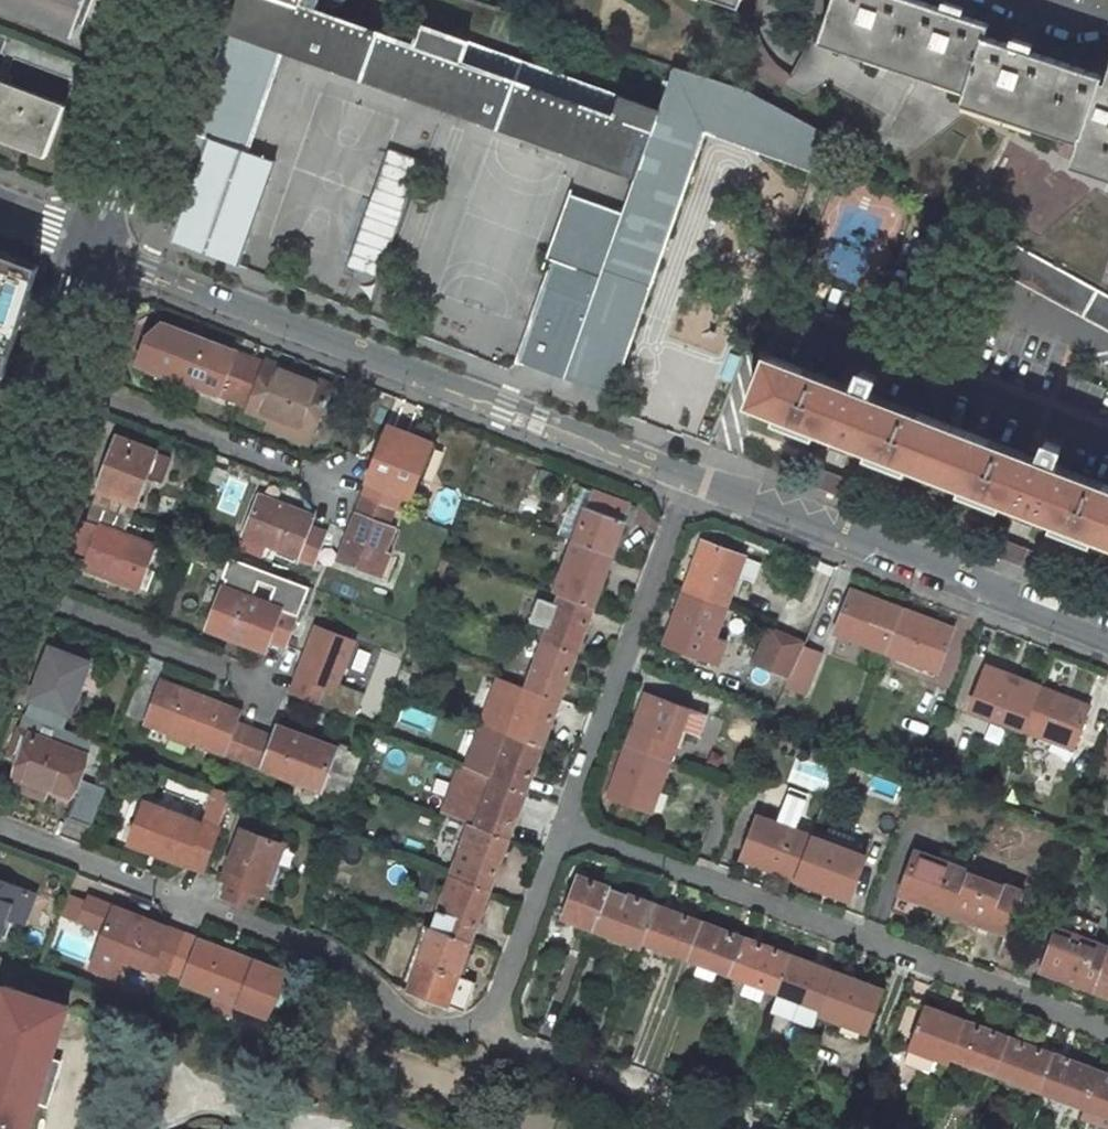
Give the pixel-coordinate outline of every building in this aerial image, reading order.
[(72,38),(86,0),(0,0),(0,7),(50,26),(49,29),(72,38)] [(301,0),(238,0),(227,31),(281,51),(636,177),(623,212),(569,194),(547,258),(554,260),(518,362),(611,395),(705,130),(816,171),(830,136),(747,90),(674,66),(659,110),(622,97),(622,98),(468,43),(468,42),(423,26),(416,45),(300,4),(301,0)] [(1102,76),(985,36),(989,24),(961,14),(964,8),(944,1),(942,8),(919,0),(832,0),(821,34),(968,84),(966,90),(964,95),(1080,135),(1078,141),(1072,158),(1107,170),(1107,70),(1104,82),(1101,80),(1102,76)] [(253,134),(281,51),(227,31),(197,114),(253,134)] [(75,80),(81,64),(0,33),(0,52),(75,80)] [(966,90),(968,84),(821,34),(819,41),(966,90)] [(0,82),(0,138),(46,156),(65,107),(0,82)] [(1078,141),(1080,135),(964,95),(962,102),(1078,141)] [(173,241),(238,265),(275,162),(247,152),(253,134),(197,114),(161,216),(180,223),(173,241)] [(375,279),(414,162),(382,151),(343,268),(375,279)] [(1072,158),(1070,165),(1107,178),(1107,170),(1072,158)] [(999,235),(984,262),(1107,331),(1107,296),(999,235)] [(34,272),(0,261),(0,382),(34,272)] [(148,366),(237,401),(253,359),(164,324),(148,366)] [(821,354),(816,371),(834,377),(840,361),(821,354)] [(1055,465),(1062,447),(1046,441),(1039,459),(870,394),(877,375),(861,369),(854,388),(768,355),(750,401),(778,412),(775,419),(815,434),(818,428),(869,448),(867,454),(907,470),(910,463),(962,484),(960,490),(1000,506),(1002,499),(1054,519),(1051,526),(1092,541),(1094,535),(1107,540),(1107,486),(1055,465)] [(327,387),(253,359),(237,401),(273,415),(286,420),(281,432),(306,442),(327,387)] [(281,432),(286,420),(273,415),(268,427),(281,432)] [(426,445),(389,430),(364,495),(394,507),(401,510),(416,471),(425,447),(426,445)] [(161,482),(170,458),(118,438),(92,504),(129,519),(146,476),(161,482)] [(433,450),(425,447),(416,471),(423,474),(433,450)] [(825,491),(830,478),(818,474),(813,487),(825,491)] [(558,535),(574,541),(592,490),(576,485),(558,535)] [(574,541),(612,555),(624,522),(630,524),(636,509),(630,506),(630,504),(592,490),(574,541)] [(313,516),(259,495),(244,536),(265,544),(314,563),(326,532),(309,526),(313,516)] [(388,523),(394,507),(364,495),(338,560),(375,575),(395,525),(388,523)] [(127,524),(129,519),(92,504),(86,521),(98,526),(83,567),(141,589),(156,547),(140,541),(123,535),(127,524)] [(144,530),(127,524),(123,535),(140,541),(144,530)] [(261,556),(265,544),(244,536),(239,548),(261,556)] [(561,595),(593,607),(612,555),(574,541),(555,593),(561,595)] [(744,556),(703,541),(684,593),(725,608),(744,556)] [(1014,549),(1003,545),(998,557),(1009,562),(1014,549)] [(1020,551),(1014,549),(1009,562),(1036,572),(1041,559),(1043,554),(1022,546),(1020,551)] [(309,587),(306,586),(230,557),(222,577),(226,579),(207,628),(265,650),(270,639),(286,645),(309,587)] [(902,609),(851,590),(835,632),(886,651),(902,609)] [(714,640),(725,608),(684,593),(665,644),(717,663),(724,643),(714,640)] [(576,654),(593,607),(561,595),(557,605),(549,627),(544,642),(576,654)] [(532,621),(549,627),(557,605),(540,599),(532,621)] [(954,629),(902,609),(886,651),(938,671),(954,629)] [(317,626),(291,693),(355,717),(364,693),(337,683),(354,640),(317,626)] [(804,646),(806,641),(770,627),(754,661),(789,677),(804,646)] [(559,700),(576,654),(544,642),(526,688),(559,700)] [(822,654),(804,646),(789,677),(785,686),(807,694),(822,654)] [(88,663),(51,649),(30,701),(25,714),(63,729),(68,715),(79,685),(87,688),(96,666),(88,663)] [(1038,686),(987,666),(971,708),(1022,728),(1038,686)] [(542,747),(559,700),(526,688),(500,678),(483,725),(542,747)] [(242,712),(162,681),(146,723),(226,754),(245,761),(256,731),(238,724),(242,712)] [(1090,706),(1038,686),(1022,728),(1052,740),(1072,748),(1074,748),(1090,706)] [(647,693),(628,745),(670,760),(689,709),(647,693)] [(86,754),(92,740),(63,729),(25,714),(20,730),(10,755),(22,760),(16,776),(70,797),(86,754)] [(525,793),(542,747),(483,725),(466,772),(525,793)] [(275,738),(256,731),(245,761),(263,768),(323,791),(343,799),(360,757),(339,749),(279,726),(275,738)] [(1068,758),(1072,748),(1052,740),(1048,750),(1068,758)] [(628,745),(609,797),(651,812),(670,760),(628,745)] [(508,840),(525,793),(460,769),(443,816),(470,826),(508,840)] [(67,817),(90,826),(105,788),(83,779),(67,817)] [(144,800),(128,842),(203,871),(232,795),(215,789),(202,822),(144,800)] [(783,813),(779,824),(797,831),(801,820),(783,813)] [(742,858),(796,879),(812,837),(797,831),(779,824),(758,816),(742,858)] [(230,881),(223,898),(254,910),(261,892),(280,842),(261,835),(264,829),(245,821),(223,878),(230,881)] [(489,892),(508,840),(470,826),(451,878),(489,892)] [(832,832),(828,843),(847,850),(851,839),(832,832)] [(796,879),(850,899),(866,857),(847,850),(828,843),(812,837),(796,879)] [(915,851),(899,893),(953,914),(969,871),(915,851)] [(1023,892),(969,871),(953,914),(1007,934),(1023,892)] [(564,916),(595,927),(610,887),(579,875),(564,916)] [(470,944),(489,892),(451,878),(432,930),(470,944)] [(6,916),(23,922),(34,894),(0,881),(0,932),(6,916)] [(642,945),(644,940),(657,905),(610,887),(595,927),(642,945)] [(60,912),(67,915),(74,897),(67,894),(60,912)] [(167,974),(183,934),(89,897),(87,902),(74,897),(67,915),(105,930),(92,963),(116,972),(122,957),(167,974)] [(644,940),(689,957),(702,922),(657,905),(644,940)] [(717,967),(734,974),(747,939),(702,922),(689,957),(703,962),(717,967)] [(402,989),(409,992),(432,930),(424,927),(402,989)] [(1095,991),(1107,956),(1107,947),(1057,928),(1041,971),(1095,991)] [(458,976),(470,944),(432,930),(409,992),(465,1012),(476,983),(458,976)] [(241,1005),(267,1015),(283,972),(183,934),(167,974),(184,981),(183,982),(217,995),(241,1005)] [(734,974),(779,991),(792,956),(747,939),(734,974)] [(779,991),(823,1008),(837,972),(792,956),(779,991)] [(1095,991),(1107,996),(1107,956),(1095,991)] [(717,967),(703,962),(698,973),(713,979),(717,967)] [(821,1013),(868,1031),(884,990),(837,972),(823,1008),(821,1013)] [(4,985),(0,998),(0,1128),(30,1128),(39,1101),(48,1104),(57,1075),(48,1072),(52,1058),(68,1005),(4,985)] [(236,1017),(241,1005),(217,995),(212,1008),(236,1017)] [(949,1061),(951,1056),(965,1021),(926,1006),(911,1046),(912,1047),(935,1056),(949,1061)] [(951,1056),(996,1072),(1009,1037),(965,1021),(951,1056)] [(996,1072),(1040,1089),(1054,1054),(1009,1037),(996,1072)] [(930,1071),(935,1056),(912,1047),(907,1060),(908,1063),(930,1071)] [(1040,1089),(1085,1106),(1098,1071),(1054,1054),(1040,1089)] [(61,1061),(52,1058),(48,1072),(57,1075),(61,1061)] [(1107,1114),(1107,1075),(1098,1071),(1085,1106),(1107,1114)]
